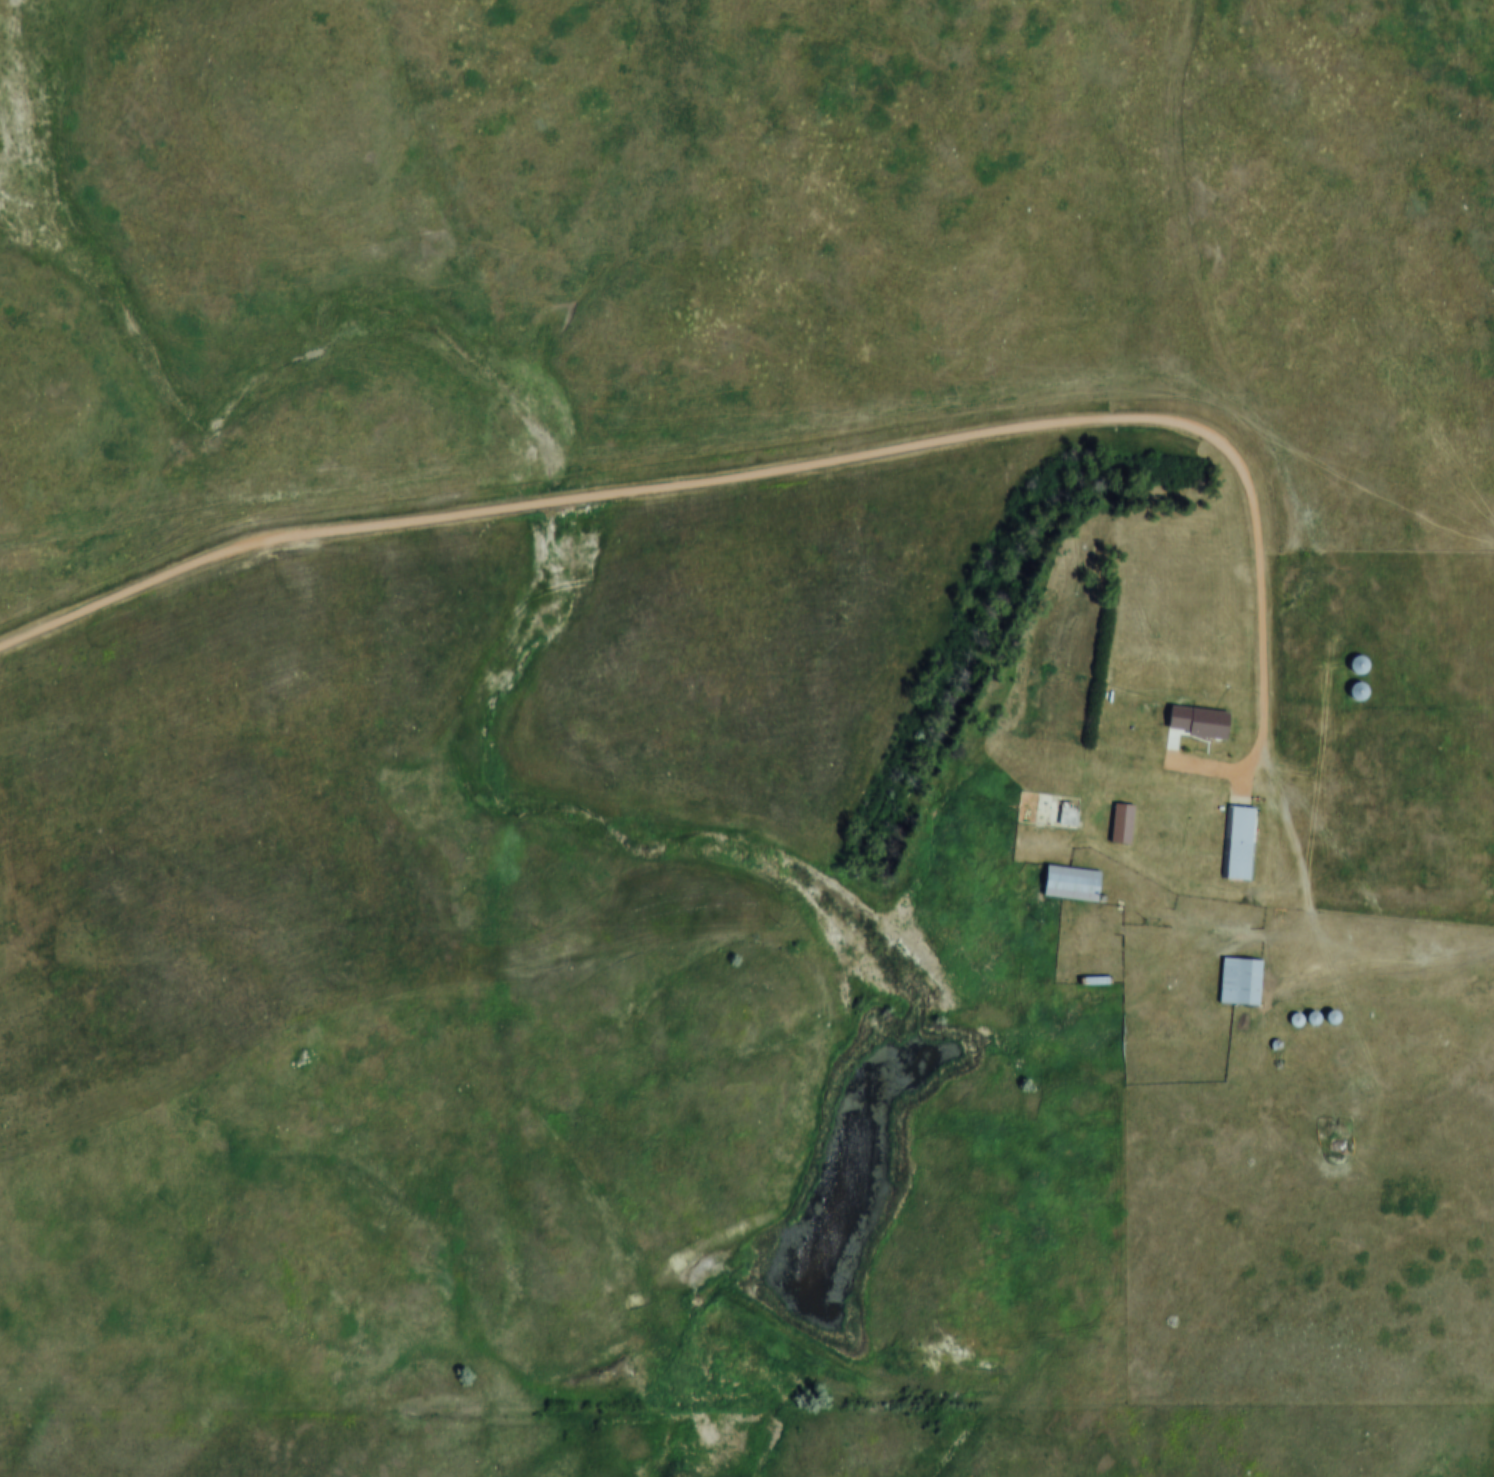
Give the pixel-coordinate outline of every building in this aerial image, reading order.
[(1348,669),(1361,674),(1367,659),(1354,654),(1348,669)] [(1362,700),(1366,686),(1352,682),(1348,697),(1362,700)] [(1227,739),(1230,712),(1171,706),(1169,729),(1189,731),(1189,735),(1227,739)] [(1078,830),(1079,794),(1022,792),(1021,827),(1078,830)] [(1132,843),(1136,805),(1116,803),(1112,841),(1132,843)] [(1256,880),(1259,807),(1230,806),(1227,879),(1256,880)] [(1102,870),(1047,865),(1044,896),(1099,901),(1102,870)] [(1223,957),(1222,1003),(1261,1004),(1263,958),(1223,957)] [(1332,1025),(1341,1017),(1333,1009),(1325,1017),(1332,1025)]
